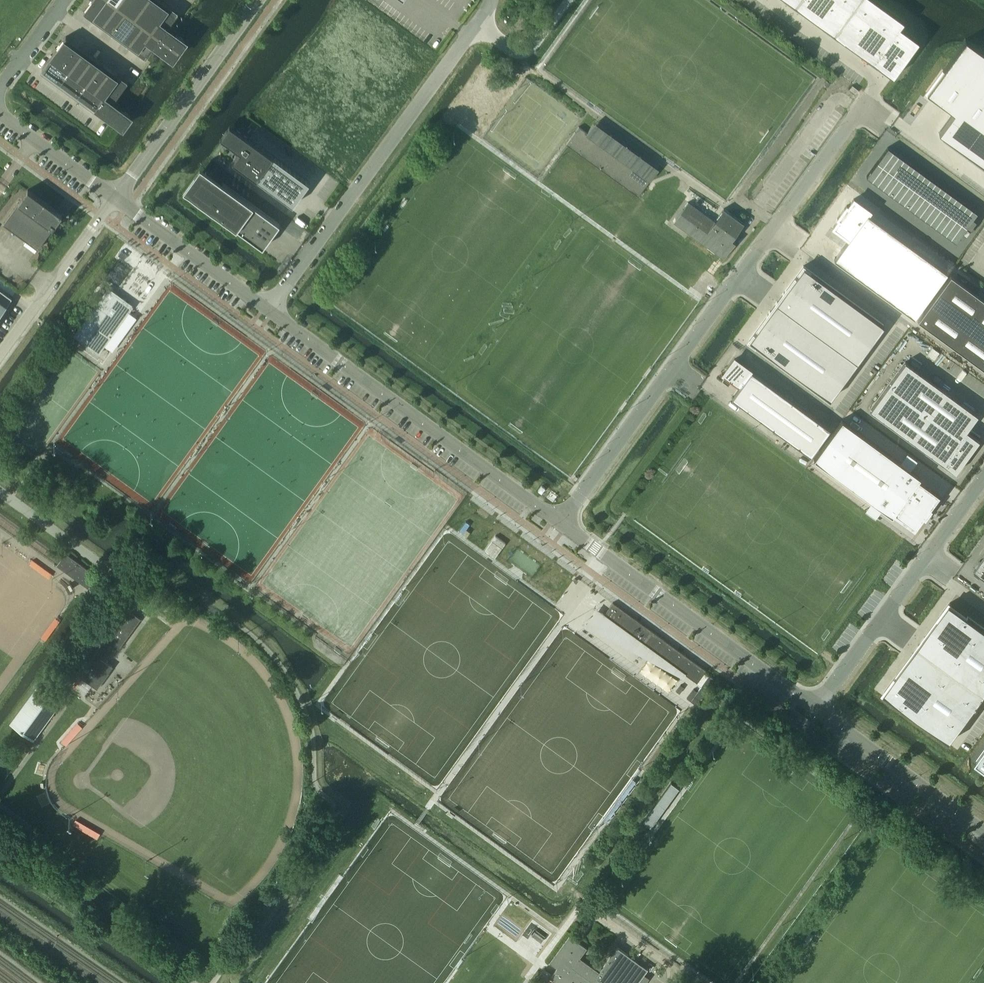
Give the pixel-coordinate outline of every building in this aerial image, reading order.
[(117,4),(111,0),(92,0),(83,12),(84,13),(84,12),(93,19),(95,16),(103,23),(117,4)] [(125,11),(134,17),(146,0),(120,0),(117,4),(125,11)] [(172,30),(167,27),(178,13),(177,12),(176,15),(159,2),(160,0),(146,0),(134,17),(121,35),(147,54),(145,57),(146,57),(154,46),(162,51),(162,52),(171,58),(172,57),(173,58),(178,51),(180,48),(180,49),(186,41),(184,40),(185,40),(176,33),(175,33),(172,30)] [(893,76),(919,40),(900,26),(904,20),(876,0),(788,0),(893,76)] [(112,29),(125,11),(117,4),(103,23),(112,29)] [(121,35),(134,17),(125,11),(112,29),(121,35)] [(68,70),(77,77),(90,59),(73,46),(75,44),(66,37),(66,36),(50,57),(68,70)] [(927,92),(954,112),(939,132),(983,165),(983,53),(975,46),(965,39),(963,43),(959,49),(927,92)] [(68,70),(50,57),(42,69),(44,70),(59,81),(58,81),(60,82),(68,70)] [(113,103),(113,102),(128,82),(127,81),(127,82),(118,75),(116,77),(90,59),(77,77),(86,83),(103,96),(113,103)] [(77,77),(68,70),(60,82),(61,83),(76,94),(77,95),(86,83),(77,77)] [(103,96),(86,83),(77,95),(79,96),(93,106),(93,107),(95,108),(103,96)] [(852,85),(849,89),(855,93),(857,91),(858,89),(852,85)] [(113,103),(103,96),(95,108),(96,109),(96,108),(108,117),(116,105),(113,102),(113,103)] [(121,127),(122,126),(123,127),(131,117),(129,116),(130,115),(121,108),(116,105),(108,117),(114,121),(121,127)] [(229,124),(220,137),(240,151),(235,158),(232,161),(292,205),(309,182),(273,156),(229,124)] [(579,126),(566,144),(567,145),(638,196),(646,185),(649,181),(650,179),(651,179),(587,133),(579,126)] [(888,147),(866,176),(956,241),(977,212),(976,211),(888,147)] [(183,189),(262,247),(279,224),(200,166),(183,189)] [(38,248),(53,227),(62,215),(56,210),(28,189),(3,223),(38,248)] [(837,221),(833,226),(849,238),(834,258),(914,317),(947,271),(867,213),(869,210),(854,198),(848,206),(847,206),(847,205),(837,218),(838,218),(839,218),(837,221)] [(688,201),(673,222),(723,258),(735,242),(732,239),(744,223),(724,208),(715,221),(688,201)] [(124,259),(127,255),(121,250),(118,255),(124,259)] [(803,265),(749,339),(830,398),(883,324),(803,265)] [(123,272),(119,277),(126,281),(129,284),(133,280),(123,272)] [(950,274),(917,319),(983,368),(983,299),(950,274)] [(113,278),(110,282),(111,283),(119,288),(120,289),(123,285),(117,280),(113,278)] [(79,327),(74,335),(86,344),(99,353),(103,348),(108,341),(123,321),(134,305),(117,294),(117,293),(108,287),(106,291),(98,301),(96,304),(89,314),(79,327)] [(106,290),(102,287),(88,307),(91,309),(106,290)] [(12,298),(0,290),(0,314),(12,298)] [(830,428),(751,370),(752,369),(750,370),(734,358),(723,374),(722,372),(721,373),(739,387),(731,398),(810,455),(830,428)] [(870,409),(955,472),(956,470),(965,456),(966,457),(967,455),(966,455),(968,452),(969,452),(970,450),(972,447),(973,447),(975,444),(974,444),(978,439),(965,431),(978,414),(905,361),(870,409)] [(917,480),(920,476),(842,419),(814,458),(892,515),(894,511),(914,526),(923,513),(924,514),(929,507),(928,506),(937,494),(917,480)] [(492,540),(485,550),(494,557),(502,547),(505,543),(495,535),(492,540)] [(57,565),(59,567),(88,587),(95,577),(97,575),(66,553),(62,558),(57,565)] [(974,569),(983,576),(983,556),(974,569)] [(109,602),(95,621),(99,624),(113,604),(109,602)] [(706,670),(613,602),(604,614),(603,613),(602,612),(601,612),(600,612),(599,612),(598,612),(597,612),(596,613),(595,614),(594,615),(593,615),(593,616),(593,617),(592,617),(592,618),(592,619),(592,620),(592,621),(592,622),(592,624),(593,625),(593,626),(595,627),(595,628),(596,628),(604,632),(612,636),(620,639),(622,639),(623,639),(625,639),(627,638),(628,638),(630,637),(631,637),(633,636),(697,682),(704,672),(706,670)] [(884,692),(950,741),(983,695),(983,628),(950,602),(884,692)] [(118,649),(124,641),(140,618),(126,608),(104,638),(104,639),(117,648),(118,649)] [(98,624),(92,634),(95,637),(102,627),(98,624)] [(86,638),(79,648),(83,650),(89,641),(86,638)] [(79,675),(94,686),(97,688),(113,666),(107,661),(117,648),(104,639),(79,675)] [(701,686),(691,701),(695,704),(714,680),(704,672),(697,682),(701,686)] [(672,680),(667,685),(672,689),(676,683),(672,680)] [(62,701),(57,697),(38,683),(10,723),(33,740),(34,739),(37,735),(62,701)] [(678,684),(673,690),(681,695),(686,689),(678,684)] [(838,767),(832,774),(837,778),(843,771),(841,770),(839,768),(838,767)] [(532,936),(542,943),(544,939),(535,932),(532,936)] [(644,969),(627,956),(628,954),(617,947),(599,972),(580,958),(587,948),(569,935),(549,962),(556,968),(552,974),(549,977),(557,982),(634,982),(644,969)] [(534,982),(535,982),(545,982),(550,977),(549,977),(552,974),(544,968),(534,982)]
